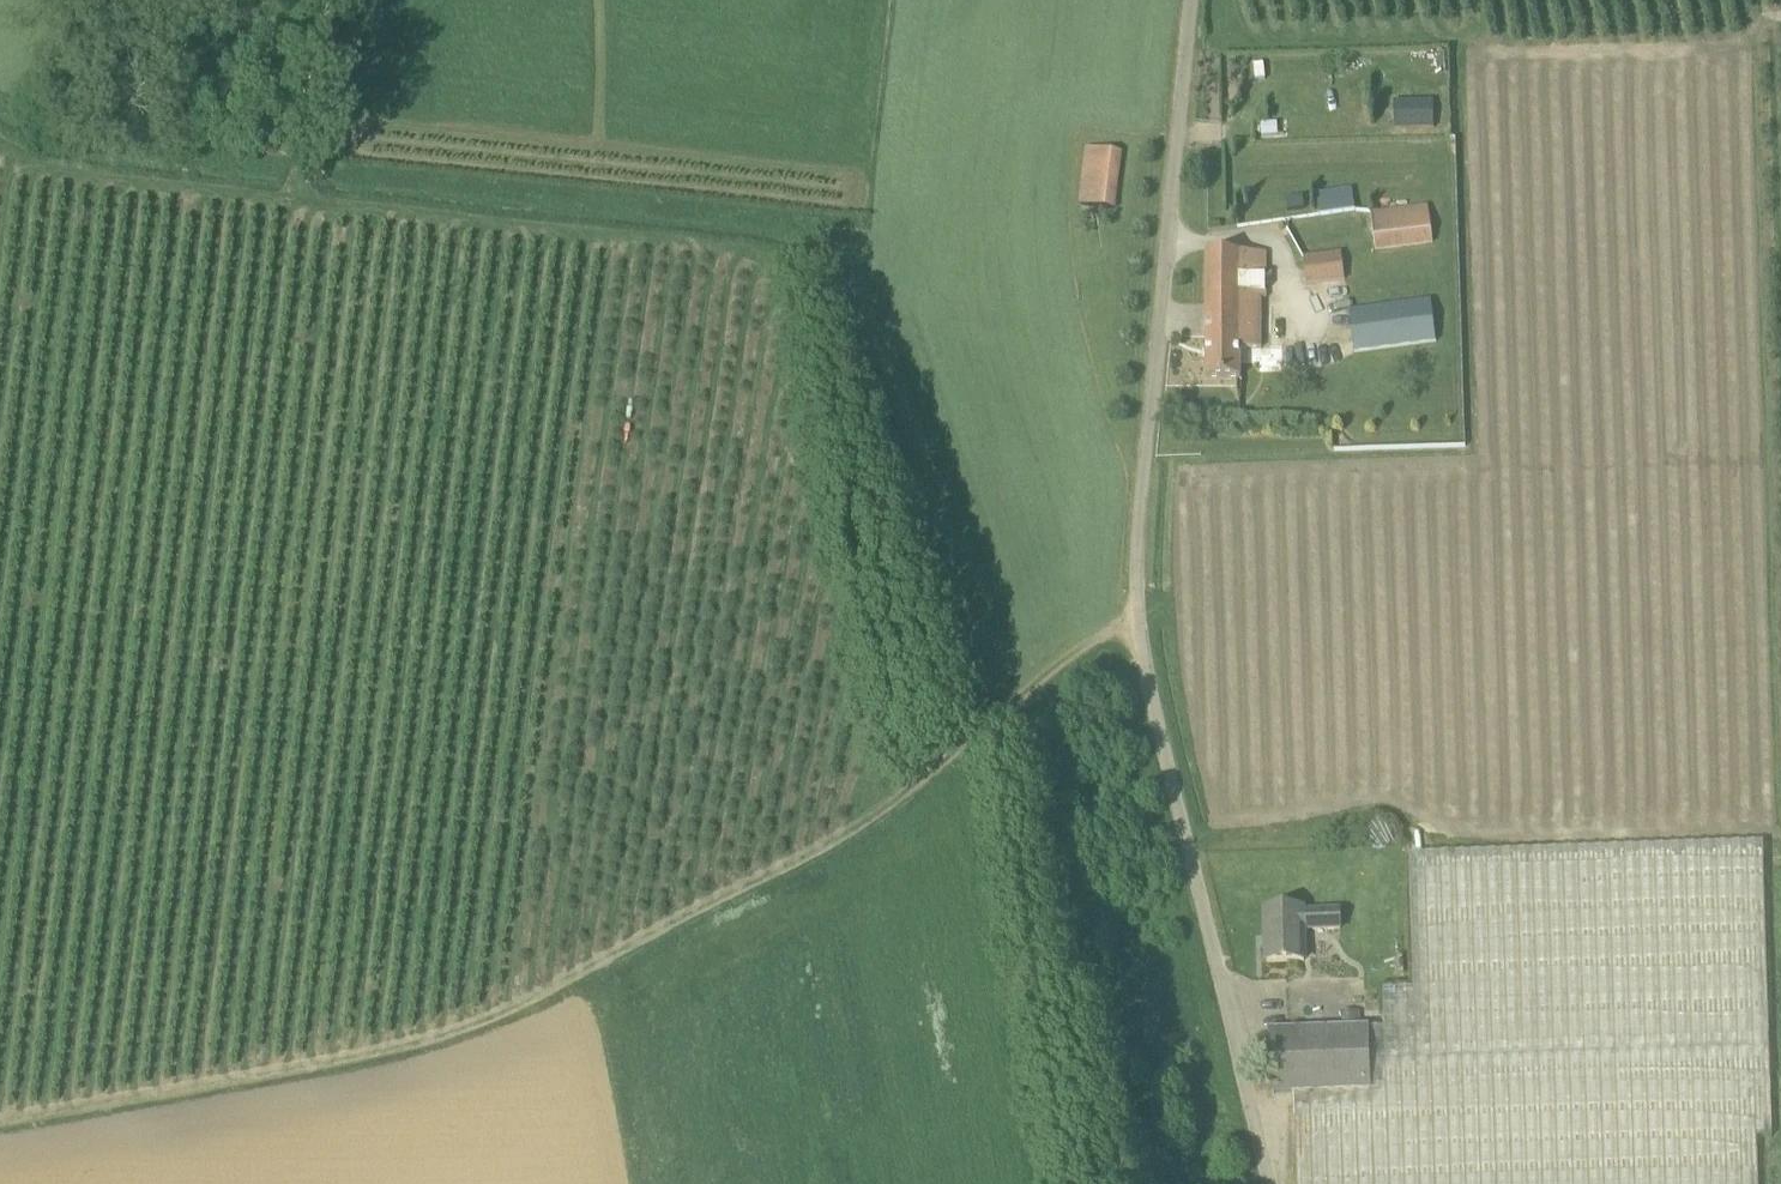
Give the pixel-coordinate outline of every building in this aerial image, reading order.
[(1265,80),(1265,63),(1255,63),(1256,80),(1265,80)] [(1434,129),(1433,100),(1394,101),(1394,130),(1434,129)] [(1277,123),(1260,124),(1261,137),(1278,136),(1277,123)] [(1086,148),(1079,205),(1112,209),(1119,152),(1086,148)] [(1375,250),(1433,243),(1428,207),(1371,214),(1375,250)] [(1207,254),(1207,379),(1241,379),(1241,349),(1261,349),(1261,299),(1266,299),(1266,254),(1207,254)] [(1307,288),(1346,283),(1341,254),(1303,259),(1307,288)] [(1432,302),(1349,314),(1354,357),(1438,345),(1432,302)] [(1410,859),(1414,989),(1386,990),(1387,1029),(1369,1029),(1371,1092),(1294,1094),(1297,1183),(1758,1183),(1757,1138),(1773,1139),(1770,1078),(1766,843),(1410,859)] [(1327,930),(1327,912),(1303,912),(1303,910),(1265,911),(1267,963),(1304,962),(1303,931),(1327,930)] [(1371,1092),(1369,1029),(1271,1033),(1273,1095),(1294,1094),(1371,1092)]
